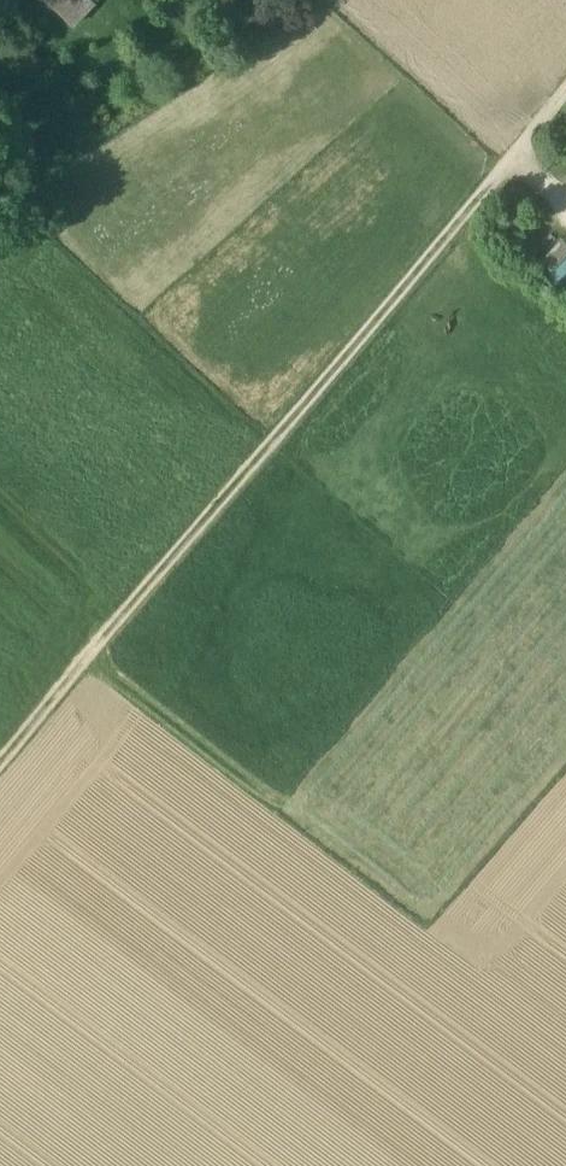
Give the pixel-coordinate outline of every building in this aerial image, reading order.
[(92,0),(46,0),(75,27),(97,4),(92,0)]
